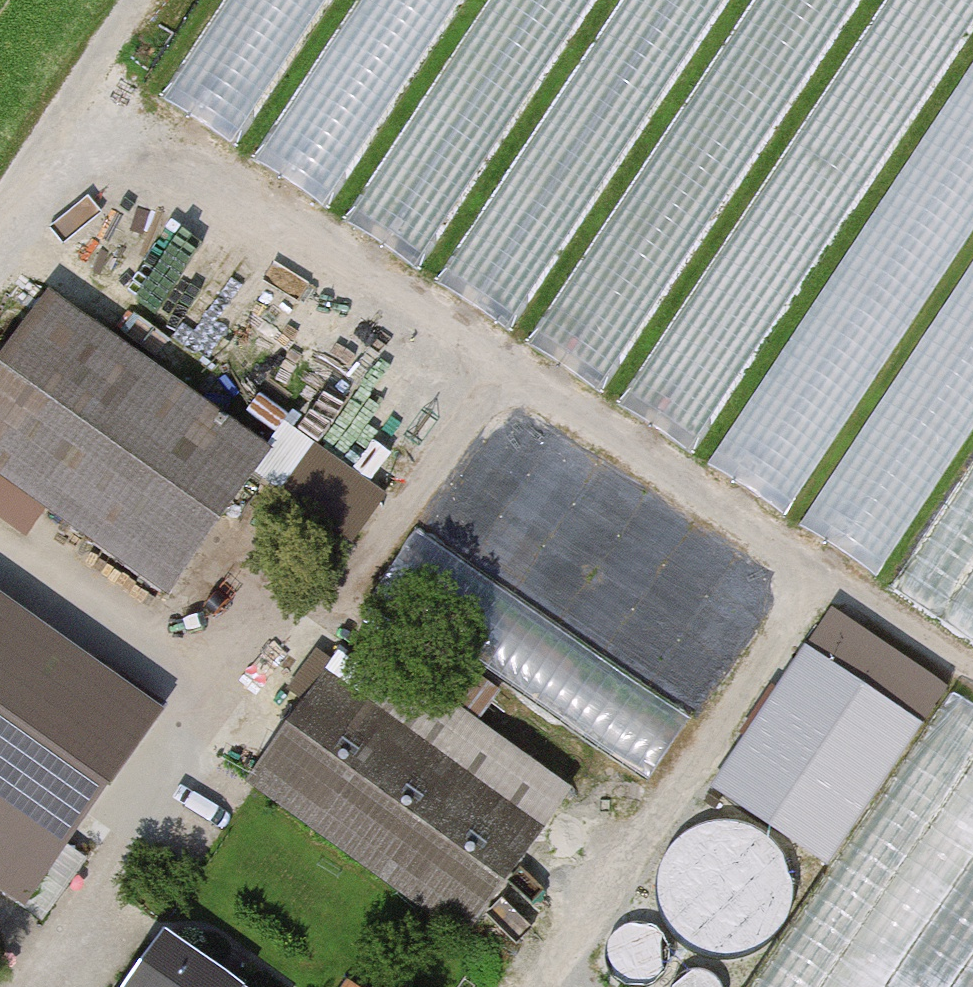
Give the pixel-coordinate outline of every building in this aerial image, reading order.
[(340,0),(241,0),(179,104),(251,147),(340,0)] [(469,0),(373,0),(274,170),(347,212),(469,0)] [(363,229),(435,272),(596,0),(499,0),(363,229)] [(706,454),(871,177),(880,182),(972,26),(972,0),(626,0),(454,289),(520,328),(626,150),(645,161),(535,345),(621,396),(618,401),(706,454)] [(725,471),(805,518),(972,234),(972,52),(725,471)] [(820,535),(900,581),(972,454),(972,269),(820,535)] [(0,381),(0,468),(180,590),(279,444),(59,295),(0,381)] [(896,600),(972,649),(972,478),(896,600)] [(378,597),(661,763),(698,700),(414,534),(378,597)] [(32,901),(166,711),(0,595),(0,879),(32,901)] [(834,603),(715,784),(835,862),(953,680),(834,603)] [(332,677),(260,780),(480,934),(552,832),(332,677)] [(758,986),(972,986),(972,719),(937,697),(758,986)] [(142,986),(250,986),(176,937),(142,986)]
